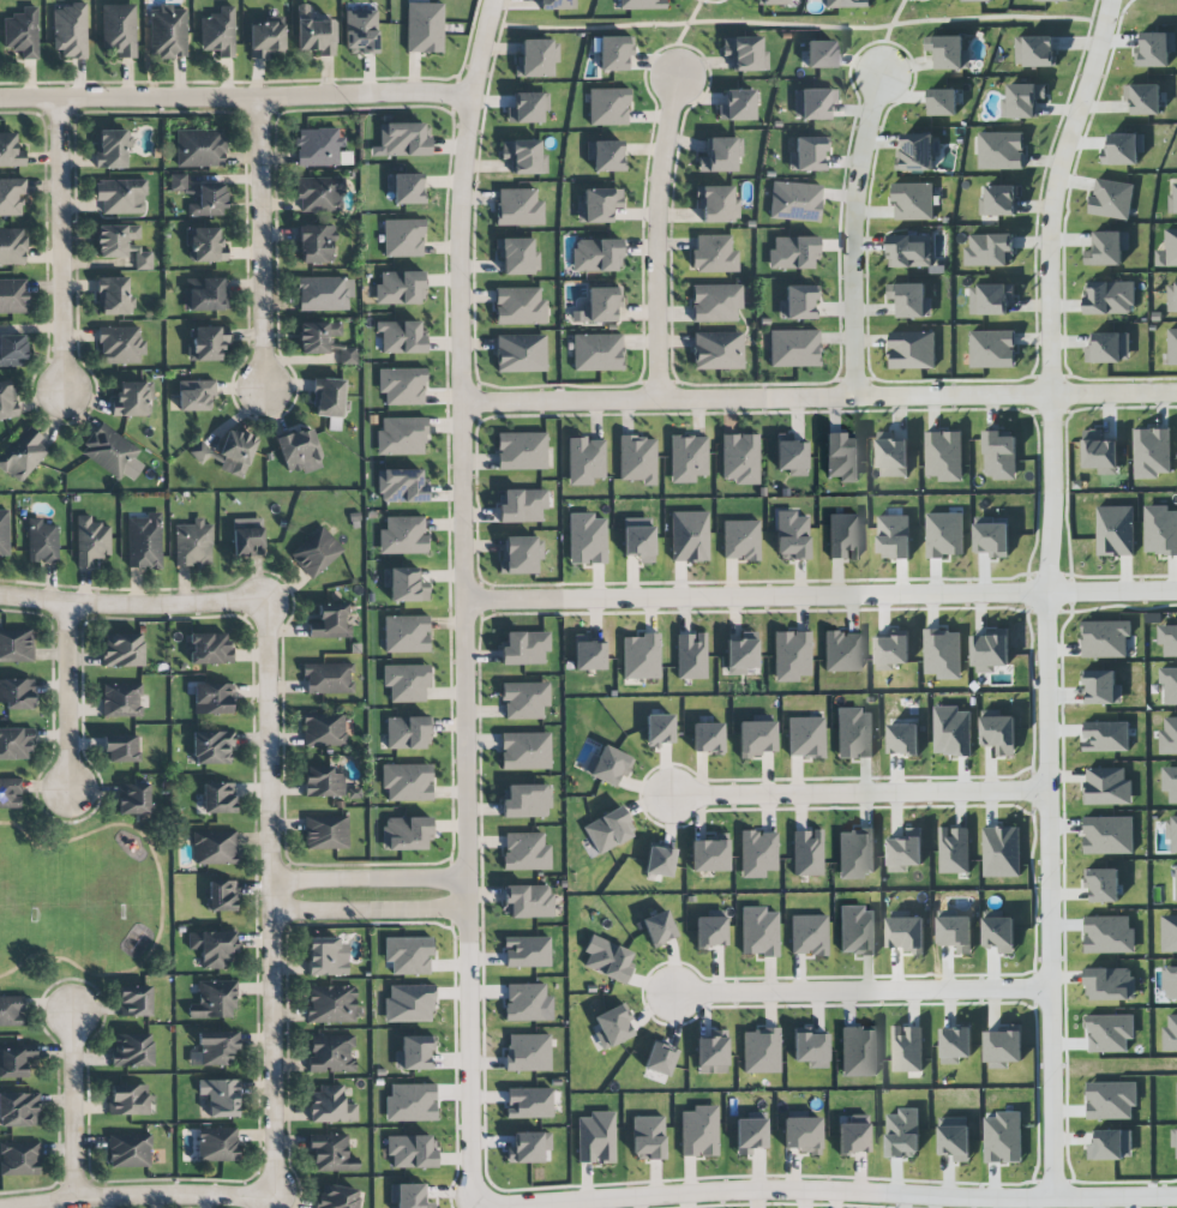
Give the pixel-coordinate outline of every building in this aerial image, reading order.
[(538,10),(575,9),(575,0),(538,0),(538,10)] [(664,9),(664,0),(619,0),(619,10),(664,9)] [(443,4),(407,3),(406,53),(442,54),(443,4)] [(136,58),(135,4),(102,5),(102,50),(115,50),(116,59),(136,58)] [(86,5),(52,6),(53,50),(60,50),(61,59),(87,59),(86,5)] [(335,20),(308,20),(308,5),(297,5),(296,50),(318,51),(318,56),(334,57),(335,20)] [(149,57),(186,58),(187,9),(171,9),(171,7),(150,6),(149,57)] [(200,16),(201,51),(218,51),(218,59),(234,59),(233,6),(219,7),(219,16),(200,16)] [(3,16),(4,50),(20,50),(21,60),(38,59),(37,7),(22,7),(22,16),(3,16)] [(377,53),(376,10),(345,11),(346,53),(377,53)] [(283,23),(249,24),(250,58),(284,56),(283,23)] [(1169,52),(1176,52),(1176,33),(1138,34),(1138,68),(1170,68),(1169,52)] [(632,37),(599,36),(598,70),(626,71),(626,55),(632,55),(632,37)] [(935,70),(971,69),(970,51),(964,51),(964,36),(926,37),(927,51),(935,51),(935,70)] [(722,58),(732,57),(732,72),(767,71),(767,51),(761,51),(761,37),(722,38),(722,58)] [(1055,37),(1016,37),(1017,67),(1056,67),(1055,37)] [(521,41),(521,56),(515,56),(515,77),(552,77),(552,63),(558,63),(558,40),(521,41)] [(834,41),(806,42),(807,68),(835,67),(834,41)] [(1002,118),(1037,118),(1037,99),(1047,99),(1046,84),(1009,85),(1009,99),(1002,99),(1002,118)] [(1126,101),(1132,101),(1132,116),(1162,115),(1161,84),(1125,86),(1126,101)] [(628,88),(589,89),(589,126),(629,125),(628,88)] [(800,119),(829,120),(829,106),(836,106),(836,90),(800,89),(800,119)] [(958,90),(930,89),(929,116),(957,116),(958,90)] [(754,120),(754,90),(725,90),(725,105),(718,105),(718,121),(754,120)] [(548,111),(548,92),(514,93),(514,107),(506,108),(506,123),(542,123),(542,111),(548,111)] [(429,156),(429,137),(423,137),(423,124),(381,124),(381,156),(429,156)] [(297,167),(351,165),(350,150),(345,150),(345,136),(338,137),(338,128),(296,130),(297,167)] [(177,167),(224,167),(224,129),(176,130),(177,167)] [(979,169),(1024,170),(1024,133),(980,132),(979,169)] [(25,166),(25,150),(16,150),(16,133),(0,133),(0,167),(25,166)] [(934,133),(903,134),(903,152),(898,152),(898,172),(935,171),(934,133)] [(1145,153),(1145,134),(1110,135),(1111,148),(1103,148),(1103,165),(1139,165),(1139,154),(1145,153)] [(697,172),(735,172),(735,156),(741,156),(741,138),(706,137),(706,157),(698,157),(697,172)] [(788,171),(823,171),(823,151),(827,151),(827,137),(795,137),(794,152),(788,152),(788,171)] [(501,160),(511,160),(511,174),(547,173),(546,155),(540,155),(540,140),(501,141),(501,160)] [(623,141),(586,142),(586,160),(592,160),(593,172),(623,171),(623,141)] [(169,174),(170,191),(186,191),(186,174),(169,174)] [(393,204),(423,204),(423,174),(386,174),(387,192),(393,192),(393,204)] [(341,212),(340,193),(345,193),(345,177),(295,179),(296,200),(300,200),(300,213),(341,212)] [(26,178),(0,179),(0,216),(21,216),(20,195),(26,194),(26,178)] [(1135,185),(1096,179),(1091,215),(1129,220),(1135,185)] [(145,180),(94,180),(95,202),(101,202),(102,215),(145,214),(145,180)] [(769,219),(819,221),(820,184),(771,182),(769,219)] [(934,220),(934,183),(894,184),(894,220),(934,220)] [(187,215),(225,216),(225,184),(198,184),(198,204),(188,203),(187,215)] [(1169,214),(1176,214),(1176,184),(1176,196),(1169,196),(1169,214)] [(702,222),(739,221),(738,200),(732,200),(731,186),(695,187),(696,209),(702,208),(702,222)] [(982,216),(1018,215),(1017,186),(981,186),(982,216)] [(497,226),(543,225),(543,201),(536,201),(536,189),(496,189),(497,226)] [(579,223),(612,222),(611,208),(622,208),(622,189),(578,190),(579,223)] [(423,220),(383,220),(383,257),(423,256),(423,220)] [(139,225),(97,226),(97,257),(135,257),(135,270),(152,270),(152,252),(140,252),(139,243),(140,243),(139,225)] [(299,263),(334,264),(335,226),(299,225),(299,263)] [(26,265),(25,228),(0,229),(0,266),(26,265)] [(218,228),(186,228),(186,262),(226,262),(226,240),(218,240),(218,228)] [(1176,267),(1176,230),(1166,230),(1166,250),(1157,250),(1157,267),(1176,267)] [(1085,265),(1123,266),(1123,251),(1129,251),(1129,232),(1094,232),(1093,251),(1086,251),(1085,265)] [(1015,265),(1014,234),(970,235),(971,247),(965,247),(965,266),(1015,265)] [(738,271),(738,251),(731,251),(731,235),(695,236),(695,249),(690,249),(691,272),(738,271)] [(889,236),(890,268),(933,267),(932,235),(889,236)] [(768,269),(811,268),(811,258),(818,258),(817,236),(773,237),(774,249),(768,250),(768,269)] [(539,273),(538,251),(532,251),(532,238),(495,238),(496,258),(502,258),(503,274),(539,273)] [(615,272),(615,257),(621,257),(621,239),(572,240),(572,272),(615,272)] [(378,304),(423,305),(423,272),(378,272),(378,304)] [(98,278),(99,316),(133,315),(132,297),(128,297),(128,277),(98,278)] [(184,279),(185,311),(226,310),(225,277),(184,279)] [(298,278),(299,311),(348,310),(348,298),(353,298),(353,277),(298,278)] [(0,280),(0,313),(27,313),(26,279),(0,280)] [(1134,282),(1086,282),(1087,315),(1135,314),(1134,282)] [(1168,283),(1169,313),(1176,313),(1176,283),(1168,283)] [(691,285),(692,323),(738,322),(737,310),(742,309),(742,284),(691,285)] [(888,284),(889,300),(896,299),(897,318),(933,317),(933,298),(926,298),(926,284),(888,284)] [(971,314),(1009,315),(1009,301),(1015,301),(1015,286),(972,284),(971,314)] [(815,319),(816,286),(785,285),(784,299),(779,299),(778,318),(815,319)] [(495,325),(546,324),(545,299),(539,299),(539,287),(494,288),(495,325)] [(581,321),(614,321),(614,302),(621,302),(621,288),(587,288),(587,303),(581,303),(581,321)] [(425,353),(424,334),(419,334),(419,321),(376,322),(376,332),(381,332),(382,354),(425,353)] [(328,354),(328,336),(341,336),(341,323),(300,322),(299,353),(328,354)] [(228,343),(228,326),(191,327),(192,346),(187,346),(188,361),(221,360),(221,344),(228,343)] [(139,364),(139,355),(145,355),(145,339),(139,339),(139,327),(99,327),(100,364),(139,364)] [(1168,329),(1169,366),(1176,366),(1176,329),(1168,329)] [(819,366),(819,330),(769,330),(769,367),(819,366)] [(971,332),(971,368),(1015,368),(1015,331),(971,332)] [(743,333),(693,333),(693,370),(743,369),(743,333)] [(890,369),(936,369),(936,333),(890,333),(890,369)] [(1087,363),(1131,362),(1130,333),(1095,333),(1095,348),(1086,348),(1087,363)] [(25,335),(0,336),(0,367),(26,366),(25,335)] [(546,372),(545,335),(496,336),(496,372),(546,372)] [(357,365),(356,348),(340,348),(341,365),(357,365)] [(425,405),(424,368),(378,369),(379,393),(385,393),(385,406),(425,405)] [(344,380),(314,379),(313,416),(342,417),(344,380)] [(179,411),(209,411),(208,396),(215,396),(215,380),(179,381),(179,411)] [(15,418),(12,381),(0,382),(0,419),(15,418)] [(114,382),(114,415),(151,416),(151,383),(114,382)] [(376,455),(426,454),(425,417),(381,418),(381,430),(376,430),(376,455)] [(119,478),(121,474),(133,481),(143,465),(134,460),(140,448),(97,424),(79,455),(119,478)] [(51,449),(26,426),(0,455),(0,467),(18,484),(51,449)] [(310,427),(275,439),(288,477),(323,465),(310,427)] [(227,429),(218,455),(223,457),(218,471),(243,479),(257,439),(227,429)] [(1172,473),(1171,429),(1134,429),(1135,480),(1159,479),(1159,473),(1172,473)] [(1118,440),(1104,440),(1104,430),(1084,431),(1084,469),(1098,469),(1098,475),(1119,475),(1118,440)] [(1017,437),(1002,437),(1002,431),(985,431),(986,480),(1017,480),(1017,437)] [(962,432),(926,432),(926,477),(939,477),(939,482),(963,482),(962,432)] [(546,469),(546,433),(497,433),(497,470),(546,469)] [(858,439),(844,439),(844,433),(826,433),(826,477),(839,477),(839,482),(859,482),(858,439)] [(908,478),(909,435),(879,433),(878,476),(908,478)] [(759,484),(758,434),(721,435),(722,479),(734,479),(734,485),(759,484)] [(775,470),(787,470),(787,476),(806,476),(807,440),(791,440),(791,434),(776,434),(775,470)] [(670,436),(670,483),(695,483),(695,476),(707,475),(707,435),(670,436)] [(619,480),(642,480),(642,485),(656,485),(655,437),(619,437),(619,480)] [(605,478),(604,438),(567,439),(568,486),(592,485),(592,479),(605,478)] [(200,464),(211,453),(201,441),(189,452),(200,464)] [(424,469),(378,470),(379,503),(425,502),(424,469)] [(504,490),(504,505),(498,505),(498,522),(542,522),(542,510),(547,510),(547,490),(504,490)] [(1134,506),(1097,507),(1098,556),(1135,556),(1134,506)] [(1169,511),(1169,506),(1145,506),(1145,555),(1176,555),(1176,511),(1169,511)] [(9,558),(8,510),(0,511),(0,558),(9,558)] [(709,561),(707,511),(671,512),(672,562),(709,561)] [(808,559),(808,516),(795,516),(795,511),(776,511),(777,560),(808,559)] [(161,513),(147,513),(147,518),(128,518),(128,568),(161,568),(161,513)] [(606,563),(605,518),(593,518),(593,513),(568,513),(569,564),(606,563)] [(964,557),(964,513),(927,514),(928,557),(964,557)] [(858,514),(828,515),(829,560),(858,559),(858,514)] [(110,524),(90,525),(90,516),(76,516),(77,567),(93,566),(93,557),(111,557),(110,524)] [(911,558),(910,516),(878,516),(879,558),(911,558)] [(385,517),(385,530),(378,530),(379,554),(425,554),(425,517),(385,517)] [(212,565),(211,525),(203,525),(203,518),(193,518),(193,525),(175,525),(176,566),(212,565)] [(233,557),(264,556),(263,518),(232,519),(233,557)] [(652,518),(623,519),(624,556),(638,556),(638,563),(653,562),(652,518)] [(1010,524),(995,524),(995,518),(976,518),(975,553),(990,553),(990,558),(1009,558),(1010,524)] [(758,520),(723,521),(723,560),(759,560),(758,520)] [(58,525),(28,524),(27,562),(57,563),(58,525)] [(311,580),(344,550),(321,526),(289,555),(311,580)] [(536,574),(537,559),(542,559),(542,537),(502,537),(502,574),(536,574)] [(428,601),(428,581),(416,582),(416,568),(383,568),(383,588),(389,588),(389,602),(428,601)] [(309,639),(350,638),(349,603),(318,604),(319,622),(309,622),(309,639)] [(429,652),(428,615),(384,617),(385,653),(429,652)] [(1083,658),(1130,658),(1130,621),(1082,622),(1083,658)] [(1176,657),(1176,626),(1159,626),(1159,646),(1165,646),(1165,657),(1176,657)] [(33,662),(32,629),(0,630),(0,662),(33,662)] [(909,630),(890,631),(890,637),(876,637),(877,671),(896,671),(895,664),(910,664),(909,630)] [(925,631),(926,675),(937,674),(937,680),(962,679),(962,630),(925,631)] [(549,632),(505,633),(505,647),(500,647),(501,665),(544,664),(544,653),(550,652),(549,632)] [(727,641),(727,675),(746,675),(746,668),(757,667),(756,632),(740,632),(740,641),(727,641)] [(775,682),(799,682),(799,676),(811,676),(810,632),(774,632),(775,682)] [(861,671),(860,632),(824,632),(825,672),(861,671)] [(225,633),(188,634),(189,665),(234,663),(234,641),(225,641),(225,633)] [(1009,633),(972,634),(973,674),(997,673),(996,667),(1010,666),(1009,633)] [(103,667),(142,667),(142,634),(103,634),(103,667)] [(604,642),(590,642),(589,634),(574,635),(575,670),(605,670),(604,642)] [(706,679),(705,634),(676,634),(677,679),(706,679)] [(660,678),(659,635),(622,636),(622,679),(660,678)] [(353,693),(353,664),(304,665),(305,694),(353,693)] [(383,687),(389,687),(389,702),(425,702),(425,689),(430,689),(429,665),(383,665),(383,687)] [(1162,669),(1164,706),(1176,705),(1176,668),(1162,669)] [(1123,685),(1117,685),(1116,670),(1085,671),(1086,705),(1123,704),(1123,685)] [(33,680),(0,680),(0,703),(5,703),(5,710),(33,709),(33,680)] [(141,718),(141,683),(102,682),(102,717),(141,718)] [(549,683),(501,682),(501,700),(505,700),(505,719),(542,720),(542,707),(549,707),(549,683)] [(193,684),(194,715),(232,714),(232,683),(193,684)] [(935,756),(971,756),(972,712),(959,712),(959,707),(935,707),(935,756)] [(837,758),(873,758),(873,713),(861,713),(861,708),(837,708),(837,758)] [(345,746),(345,713),(303,714),(303,747),(345,746)] [(646,745),(673,744),(672,714),(645,715),(646,745)] [(1016,716),(982,717),(982,746),(996,746),(996,756),(1017,756),(1016,716)] [(386,749),(424,749),(424,734),(428,734),(428,717),(386,717),(386,749)] [(824,718),(787,718),(788,757),(824,757),(824,718)] [(1165,718),(1165,730),(1160,730),(1160,755),(1176,754),(1176,718),(1165,718)] [(774,721),(738,722),(738,756),(775,755),(774,721)] [(722,722),(692,723),(693,754),(722,753),(722,722)] [(1130,723),(1085,722),(1085,751),(1130,752),(1130,723)] [(920,755),(919,725),(889,726),(889,756),(920,755)] [(31,759),(30,728),(0,729),(0,760),(31,759)] [(232,731),(192,732),(193,765),(233,764),(232,731)] [(550,734),(501,733),(501,769),(550,770),(550,734)] [(139,736),(105,736),(105,762),(138,763),(139,736)] [(584,774),(614,788),(620,775),(625,777),(633,759),(599,743),(584,774)] [(431,764),(381,765),(382,790),(386,789),(386,802),(432,801),(431,764)] [(344,774),(331,774),(331,767),(303,767),(304,798),(345,796),(344,774)] [(1164,767),(1164,792),(1170,792),(1170,804),(1176,804),(1176,767),(1164,767)] [(1086,805),(1133,805),(1133,780),(1126,780),(1126,768),(1085,768),(1086,805)] [(20,778),(0,778),(0,808),(21,808),(20,778)] [(149,784),(118,783),(117,814),(149,815),(149,784)] [(202,784),(203,814),(234,813),(234,783),(202,784)] [(550,785),(508,785),(508,800),(502,800),(502,818),(550,817),(550,785)] [(632,839),(620,809),(583,823),(595,853),(632,839)] [(348,849),(348,815),(304,816),(304,850),(348,849)] [(425,849),(425,835),(431,835),(431,817),(382,818),(383,850),(425,849)] [(1085,818),(1086,855),(1135,854),(1134,817),(1085,818)] [(1167,817),(1167,840),(1174,840),(1174,853),(1176,853),(1176,817),(1167,817)] [(1021,877),(1021,827),(983,828),(984,877),(1021,877)] [(970,874),(969,828),(940,828),(941,874),(970,874)] [(889,873),(909,873),(909,866),(923,866),(922,829),(907,829),(907,838),(889,838),(889,873)] [(822,830),(792,831),(793,876),(822,875),(822,830)] [(875,873),(874,830),(838,830),(839,879),(863,878),(863,874),(875,873)] [(235,831),(193,832),(194,865),(236,864),(235,831)] [(776,832),(739,832),(740,878),(764,878),(764,871),(776,871),(776,832)] [(543,833),(504,833),(504,871),(550,870),(550,845),(544,845),(543,833)] [(690,841),(691,872),(728,871),(727,834),(714,834),(714,840),(690,841)] [(670,877),(674,850),(648,846),(644,873),(670,877)] [(1119,869),(1086,869),(1086,889),(1091,889),(1091,903),(1120,902),(1119,869)] [(235,910),(234,881),(208,881),(209,911),(235,910)] [(552,917),(552,885),(503,886),(504,918),(552,917)] [(875,911),(864,911),(864,905),(839,906),(839,955),(876,954),(875,911)] [(741,956),(777,956),(777,912),(765,912),(765,908),(741,908),(741,956)] [(642,918),(650,946),(675,938),(667,910),(642,918)] [(939,946),(959,946),(958,954),(972,954),(973,917),(958,917),(958,911),(940,911),(939,946)] [(1000,954),(1016,954),(1015,914),(985,914),(985,947),(1000,947),(1000,954)] [(826,916),(790,916),(790,956),(827,955),(826,916)] [(1131,916),(1086,917),(1086,954),(1136,953),(1136,928),(1131,929),(1131,916)] [(1163,916),(1163,953),(1176,953),(1176,916),(1163,916)] [(696,948),(726,947),(724,917),(695,918),(696,948)] [(925,955),(925,918),(888,918),(889,948),(905,948),(905,955),(925,955)] [(201,969),(228,969),(228,952),(234,952),(234,931),(188,932),(188,950),(201,950),(201,969)] [(632,952),(590,934),(582,952),(588,955),(583,966),(623,984),(630,967),(626,965),(632,952)] [(347,976),(347,944),(338,944),(338,938),(307,937),(307,975),(347,976)] [(384,938),(384,961),(391,961),(391,975),(431,974),(430,937),(384,938)] [(549,937),(504,938),(504,967),(550,966),(549,937)] [(1165,1000),(1176,1000),(1176,967),(1164,967),(1165,1000)] [(1088,969),(1089,1001),(1135,1000),(1135,968),(1088,969)] [(234,1019),(235,981),(198,980),(198,1002),(188,1002),(188,1018),(234,1019)] [(383,999),(384,1023),(433,1022),(432,984),(389,985),(389,999),(383,999)] [(545,985),(506,984),(505,1021),(544,1021),(545,985)] [(150,986),(119,987),(120,1017),(151,1016),(150,986)] [(308,1024),(356,1023),(355,986),(307,986),(308,1024)] [(0,997),(0,1026),(22,1027),(23,997),(0,997)] [(592,1017),(599,1030),(592,1033),(601,1051),(632,1035),(624,1018),(628,1016),(622,1003),(592,1017)] [(1089,1016),(1090,1053),(1129,1053),(1128,1039),(1136,1039),(1135,1015),(1089,1016)] [(1176,1052),(1176,1015),(1169,1015),(1169,1026),(1164,1026),(1165,1052),(1176,1052)] [(1024,1062),(1022,1025),(1000,1025),(1000,1031),(986,1032),(988,1069),(1010,1069),(1010,1062),(1024,1062)] [(841,1077),(878,1076),(877,1026),(840,1027),(841,1077)] [(923,1072),(923,1027),(893,1027),(894,1073),(923,1072)] [(827,1034),(811,1034),(811,1028),(793,1028),(792,1061),(807,1061),(807,1068),(826,1069),(827,1034)] [(943,1064),(961,1064),(961,1058),(973,1057),(972,1028),(942,1028),(943,1064)] [(742,1030),(743,1073),(780,1072),(778,1029),(742,1030)] [(727,1066),(726,1030),(709,1031),(709,1039),(696,1039),(697,1067),(727,1066)] [(237,1050),(238,1032),(199,1031),(198,1051),(190,1051),(190,1065),(231,1066),(232,1050),(237,1050)] [(112,1067),(152,1067),(153,1034),(113,1033),(112,1067)] [(308,1073),(355,1072),(355,1059),(349,1059),(349,1048),(355,1048),(355,1033),(311,1034),(311,1057),(308,1057),(308,1073)] [(549,1034),(506,1035),(506,1071),(550,1071),(549,1034)] [(395,1051),(395,1069),(432,1070),(433,1036),(401,1035),(400,1051),(395,1051)] [(642,1068),(667,1077),(677,1049),(652,1041),(642,1068)] [(27,1078),(27,1060),(35,1060),(35,1044),(0,1044),(0,1078),(27,1078)] [(238,1080),(198,1080),(198,1095),(207,1095),(208,1118),(238,1117),(238,1080)] [(1088,1120),(1133,1119),(1133,1107),(1139,1107),(1138,1082),(1088,1083),(1088,1120)] [(148,1115),(148,1084),(109,1084),(109,1115),(148,1115)] [(435,1084),(390,1085),(390,1096),(385,1097),(386,1122),(436,1121),(435,1084)] [(344,1085),(312,1085),(311,1122),(357,1122),(357,1104),(344,1104),(344,1085)] [(506,1119),(552,1118),(551,1088),(506,1088),(506,1119)] [(37,1126),(36,1093),(0,1094),(0,1127),(37,1126)] [(716,1105),(692,1106),(692,1112),(680,1112),(681,1157),(717,1156),(716,1105)] [(887,1115),(889,1159),(920,1157),(919,1108),(899,1109),(899,1114),(887,1115)] [(577,1163),(613,1164),(614,1112),(589,1111),(589,1118),(578,1117),(577,1163)] [(765,1112),(745,1113),(745,1118),(734,1119),(735,1155),(751,1155),(751,1148),(766,1148),(765,1112)] [(1023,1162),(1022,1112),(997,1112),(997,1118),(985,1118),(986,1163),(1023,1162)] [(664,1159),(663,1116),(631,1117),(632,1160),(664,1159)] [(783,1149),(798,1149),(798,1155),(820,1154),(820,1117),(783,1118),(783,1149)] [(940,1155),(955,1155),(955,1162),(970,1163),(971,1118),(941,1118),(940,1155)] [(868,1153),(867,1123),(837,1124),(838,1154),(868,1153)] [(237,1161),(237,1127),(197,1128),(198,1162),(237,1161)] [(1133,1130),(1097,1131),(1098,1145),(1089,1145),(1090,1160),(1134,1159),(1133,1130)] [(550,1163),(550,1133),(510,1132),(510,1162),(550,1163)] [(108,1133),(109,1168),(151,1167),(150,1133),(108,1133)] [(348,1133),(311,1135),(313,1173),(358,1171),(357,1155),(349,1156),(348,1133)] [(386,1136),(387,1157),(392,1157),(392,1168),(436,1168),(436,1150),(429,1150),(429,1136),(386,1136)] [(39,1175),(39,1141),(0,1142),(0,1172),(0,1176),(39,1175)] [(391,1184),(391,1207),(434,1207),(434,1203),(424,1203),(424,1184),(391,1184)] [(357,1186),(319,1187),(319,1207),(357,1207),(357,1186)]
